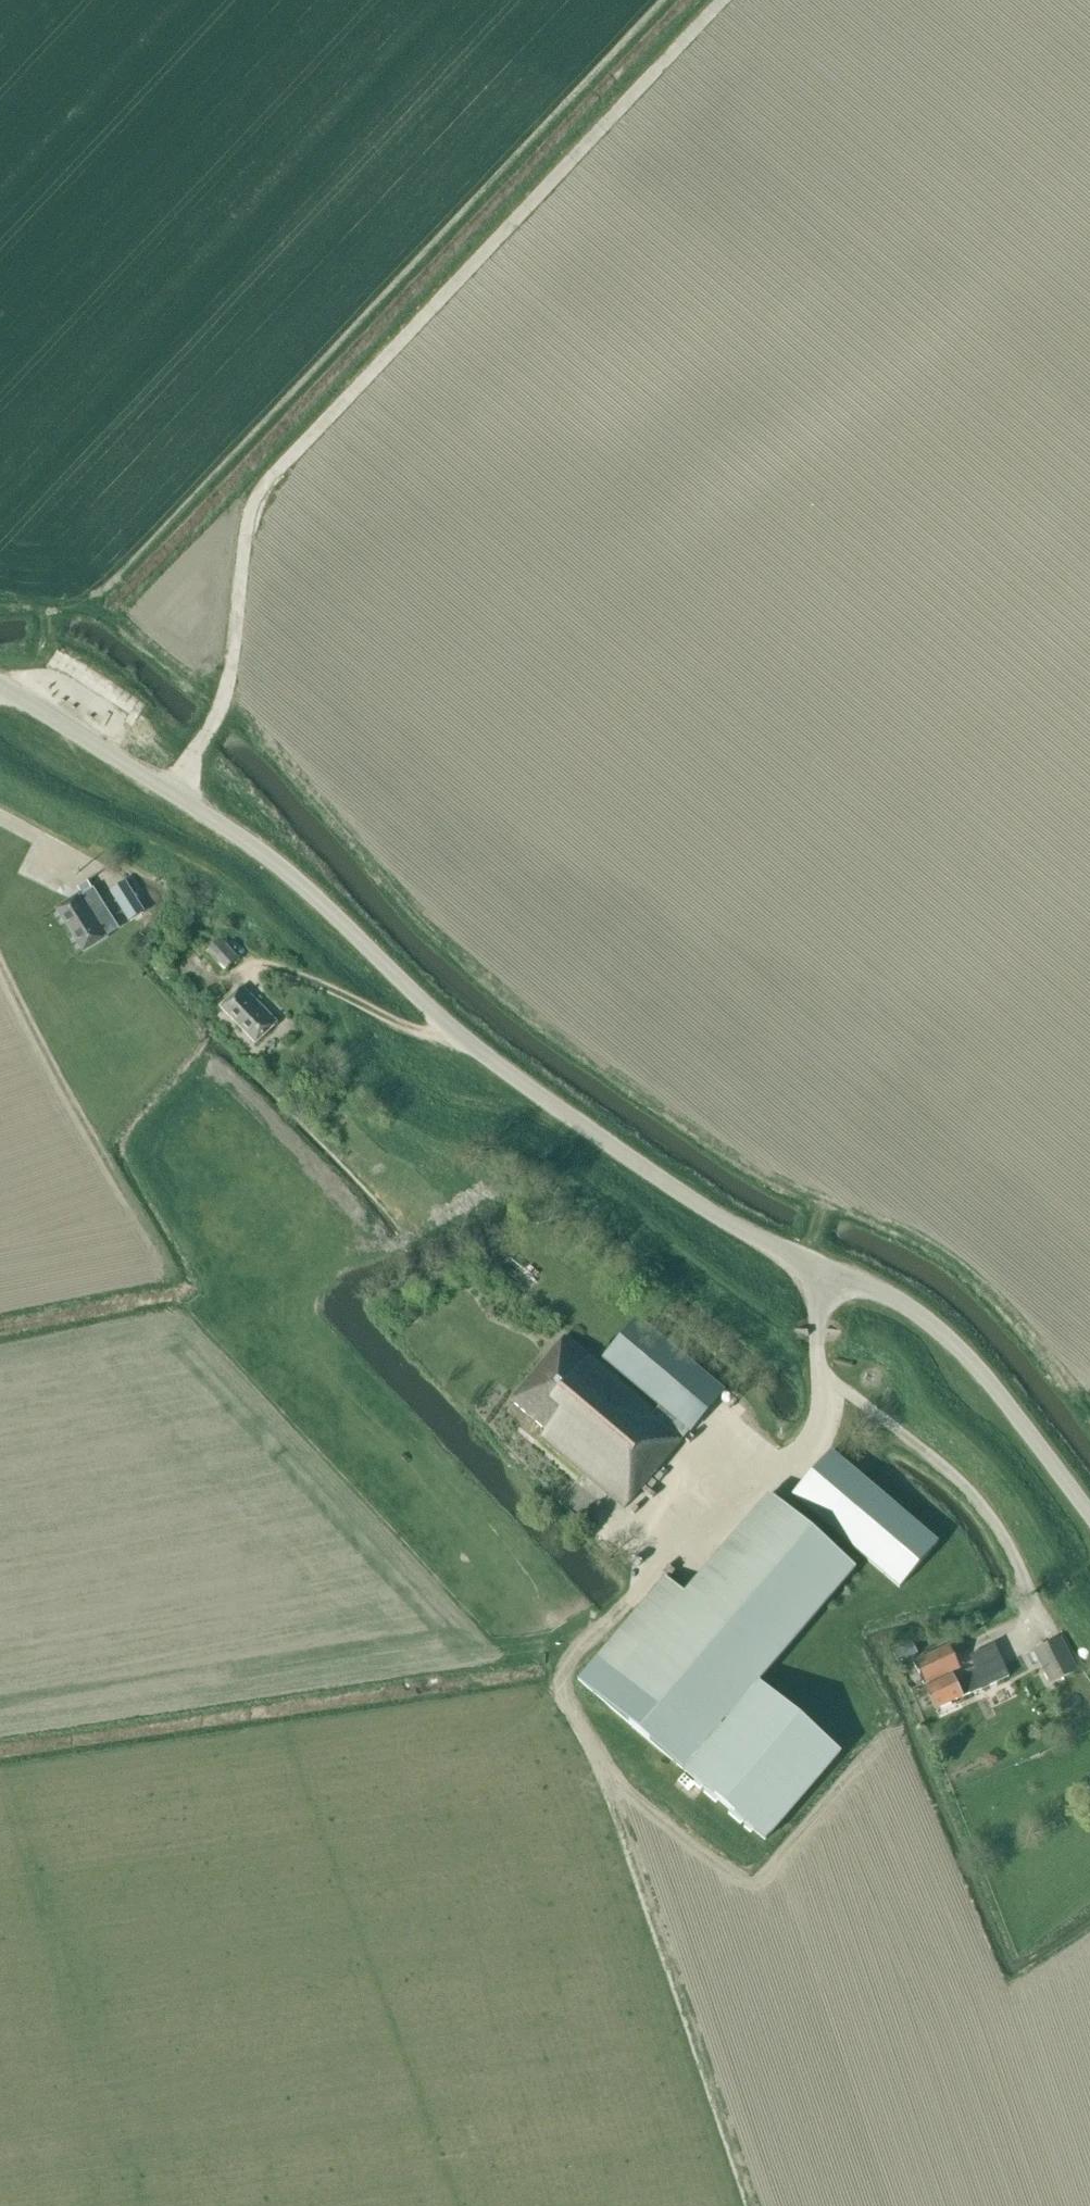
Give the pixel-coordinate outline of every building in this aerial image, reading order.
[(81,894),(55,910),(82,953),(108,937),(107,935),(116,929),(87,882),(77,888),(81,894)] [(124,883),(109,892),(128,922),(143,912),(124,883)] [(201,947),(225,972),(240,958),(216,933),(201,947)] [(221,1008),(255,1044),(277,1023),(243,987),(221,1008)] [(498,1273),(526,1297),(539,1281),(511,1258),(498,1273)] [(539,1436),(610,1496),(624,1508),(726,1393),(637,1318),(603,1359),(660,1407),(656,1411),(589,1353),(587,1356),(566,1337),(511,1402),(544,1430),(539,1436)] [(936,1543),(831,1453),(794,1496),(899,1586),(936,1543)] [(665,1581),(580,1684),(765,1841),(840,1754),(758,1686),(855,1568),(768,1496),(685,1597),(665,1581)] [(1033,1652),(1050,1685),(1083,1668),(1079,1660),(1076,1661),(1063,1636),(1033,1652)] [(912,1644),(892,1653),(897,1664),(916,1655),(912,1644)] [(959,1671),(950,1675),(951,1676),(925,1689),(935,1711),(963,1697),(1008,1677),(994,1645),(969,1657),(974,1667),(960,1673),(959,1671)] [(950,1673),(950,1675),(959,1671),(959,1669),(960,1668),(950,1646),(914,1662),(924,1684),(950,1673)]
